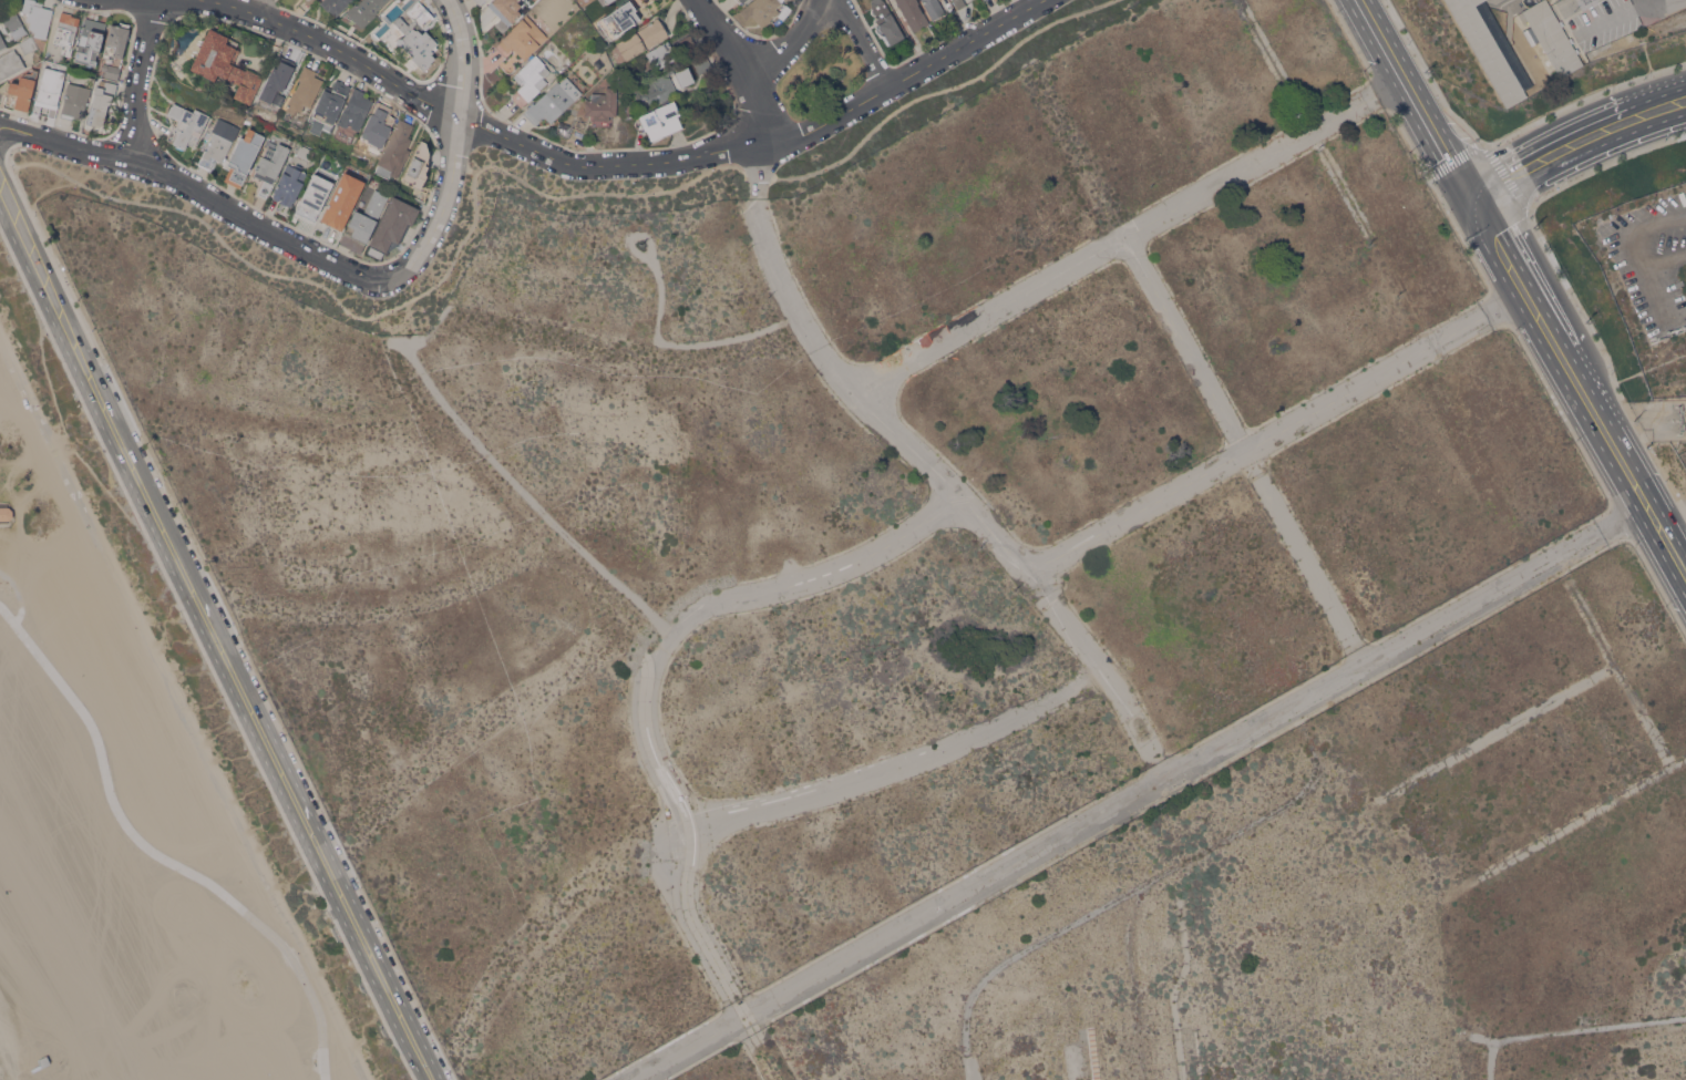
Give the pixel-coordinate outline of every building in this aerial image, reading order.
[(22,10),(24,0),(37,0),(43,2),(42,6),(54,9),(47,39),(34,35),(35,31),(32,30),(32,29),(30,28),(21,10),(22,10)] [(320,2),(322,0),(352,0),(336,17),(329,9),(328,10),(320,2)] [(357,4),(361,0),(382,0),(381,1),(383,4),(377,10),(378,11),(376,13),(377,14),(362,28),(347,11),(356,2),(357,4)] [(418,0),(434,17),(422,28),(407,11),(418,0)] [(489,4),(493,0),(517,0),(521,4),(517,9),(522,13),(517,18),(516,17),(515,19),(516,19),(513,22),(512,22),(508,25),(489,4)] [(597,20),(625,0),(628,0),(640,19),(610,39),(597,20)] [(740,10),(752,0),(780,0),(782,2),(777,7),(780,11),(770,19),(771,20),(762,28),(751,14),(747,18),(740,10)] [(872,6),(871,0),(885,0),(904,37),(890,44),(883,33),(877,32),(876,29),(880,21),(871,6),(872,6)] [(914,31),(896,0),(917,0),(918,2),(917,3),(922,11),(923,11),(929,22),(914,31)] [(933,20),(921,0),(939,0),(946,12),(933,20)] [(957,11),(969,5),(966,0),(952,0),(957,11)] [(1504,107),(1444,0),(1485,0),(1532,84),(1523,90),(1525,95),(1504,107)] [(1521,10),(1539,0),(1547,0),(1573,48),(1574,48),(1576,50),(1582,47),(1589,59),(1582,63),(1559,76),(1521,10)] [(6,20),(4,18),(17,11),(18,13),(29,34),(17,40),(6,20)] [(62,11),(72,13),(72,14),(80,17),(73,47),(54,42),(62,11)] [(548,37),(524,59),(514,48),(505,56),(495,47),(502,40),(502,39),(526,14),(548,37)] [(106,22),(100,51),(99,51),(96,60),(97,60),(96,65),(75,60),(85,17),(106,22)] [(655,20),(654,19),(657,17),(660,21),(661,20),(669,33),(668,33),(668,34),(626,60),(616,42),(655,20)] [(111,23),(120,25),(121,21),(130,23),(128,28),(131,28),(130,32),(131,32),(128,40),(127,39),(123,58),(113,55),(112,59),(103,56),(111,23)] [(438,42),(435,44),(438,48),(431,53),(436,59),(423,71),(411,58),(413,55),(402,44),(399,45),(397,43),(397,39),(399,38),(402,38),(405,34),(403,32),(410,25),(412,28),(413,27),(417,30),(418,29),(422,33),(425,30),(438,42)] [(250,104),(234,96),(239,84),(217,74),(215,80),(191,69),(209,28),(228,37),(240,43),(241,47),(234,64),(246,70),(247,69),(263,75),(250,104)] [(699,48),(685,55),(677,41),(690,33),(699,48)] [(19,42),(31,35),(32,38),(38,48),(25,53),(20,43),(19,42)] [(678,58),(656,70),(646,52),(668,40),(678,58)] [(25,66),(0,81),(0,56),(14,49),(18,54),(19,53),(25,66)] [(712,66),(699,74),(691,61),(705,53),(712,66)] [(536,54),(545,63),(544,64),(551,70),(543,76),(548,82),(528,101),(528,100),(522,106),(511,95),(522,85),(514,75),(536,54)] [(298,62),(290,80),(287,79),(280,92),(286,94),(280,107),(259,97),(274,66),(277,68),(282,55),(298,62)] [(122,66),(119,80),(104,76),(106,70),(102,69),(103,62),(122,66)] [(301,79),(299,78),(305,65),(317,71),(315,75),(323,80),(310,106),(312,107),(304,127),(282,117),(286,110),(289,103),(288,103),(292,93),(295,93),(301,79)] [(66,71),(55,117),(49,115),(51,107),(41,104),(40,113),(33,112),(44,66),(66,71)] [(29,111),(16,107),(18,94),(8,92),(11,81),(19,83),(21,75),(23,76),(24,74),(27,72),(29,72),(32,73),(33,69),(38,70),(29,111)] [(678,92),(671,95),(672,97),(666,101),(665,99),(650,106),(645,94),(646,94),(641,85),(668,72),(678,92)] [(582,92),(551,122),(545,116),(537,124),(536,123),(535,124),(524,113),(525,112),(525,111),(534,102),(534,103),(557,80),(559,82),(566,75),(582,92)] [(68,91),(66,91),(69,82),(71,82),(72,78),(90,82),(89,88),(92,88),(90,97),(89,96),(88,101),(89,101),(88,104),(86,104),(83,119),(74,116),(73,119),(61,115),(68,91)] [(351,85),(347,95),(347,94),(345,97),(346,99),(335,123),(336,123),(331,132),(323,126),(320,134),(310,130),(313,121),(309,119),(310,117),(311,119),(316,110),(315,110),(326,85),(332,88),(337,79),(351,85)] [(92,102),(93,102),(95,93),(94,92),(96,85),(100,85),(101,81),(102,81),(102,80),(106,81),(106,80),(119,83),(115,95),(113,94),(111,103),(110,104),(109,104),(104,123),(103,124),(102,125),(101,125),(96,124),(95,125),(86,123),(92,102)] [(337,123),(343,109),(346,109),(353,91),(352,90),(354,86),(364,91),(362,94),(370,97),(370,99),(373,100),(364,119),(366,119),(360,128),(359,128),(358,131),(351,126),(352,124),(348,123),(347,127),(337,123)] [(616,115),(613,115),(611,125),(593,125),(593,114),(585,114),(585,101),(587,101),(587,99),(592,99),(592,92),(606,93),(606,86),(613,86),(617,86),(616,115)] [(679,113),(677,114),(682,126),(651,140),(647,130),(645,130),(639,115),(674,100),(679,113)] [(378,101),(390,106),(387,115),(395,120),(391,127),(389,126),(385,133),(387,134),(378,154),(369,150),(372,143),(370,142),(371,137),(370,136),(368,142),(360,138),(378,101)] [(209,115),(196,144),(193,143),(192,144),(187,143),(186,144),(187,145),(186,148),(173,143),(174,142),(168,140),(167,138),(167,137),(174,124),(173,124),(176,119),(167,114),(172,105),(173,105),(174,102),(194,112),(195,107),(209,115)] [(240,127),(234,141),(233,141),(223,162),(215,158),(209,168),(198,163),(205,150),(207,150),(212,140),(210,138),(214,132),(213,131),(219,116),(240,127)] [(398,177),(391,174),(389,178),(376,172),(379,164),(378,163),(400,117),(414,124),(409,135),(413,137),(408,147),(411,150),(398,177)] [(574,126),(568,137),(555,132),(561,121),(574,126)] [(240,187),(225,179),(232,166),(227,164),(241,136),(244,137),(249,126),(255,130),(255,131),(265,135),(240,187)] [(420,189),(409,184),(409,183),(402,179),(407,171),(408,171),(408,169),(408,166),(409,164),(411,163),(410,162),(413,155),(414,156),(421,140),(426,142),(429,151),(428,166),(425,172),(426,172),(425,174),(426,174),(420,189)] [(276,178),(275,178),(266,197),(258,193),(265,179),(255,174),(256,171),(255,171),(263,155),(264,155),(268,145),(276,148),(279,142),(281,143),(282,141),(287,143),(286,145),(290,147),(276,178)] [(315,151),(310,161),(297,154),(301,144),(315,151)] [(273,194),(288,163),(295,166),(297,163),(302,166),(301,169),(308,173),(295,202),(294,200),(291,206),(286,203),(286,204),(280,202),(281,199),(280,198),(277,199),(275,197),(274,195),(273,194)] [(313,171),(325,176),(323,177),(330,181),(331,179),(333,181),(333,182),(335,182),(330,189),(331,189),(316,222),(294,212),(313,171)] [(342,229),(320,219),(345,171),(366,181),(342,229)] [(339,243),(356,209),(363,213),(376,188),(389,195),(361,253),(339,243)] [(392,195),(420,208),(412,224),(410,223),(400,243),(387,253),(371,245),(369,244),(392,195)] [(7,522),(0,522),(0,505),(7,504),(7,506),(8,506),(12,511),(12,516),(8,521),(7,521),(7,522)] [(223,946),(227,953),(234,948),(230,942),(223,946)]
